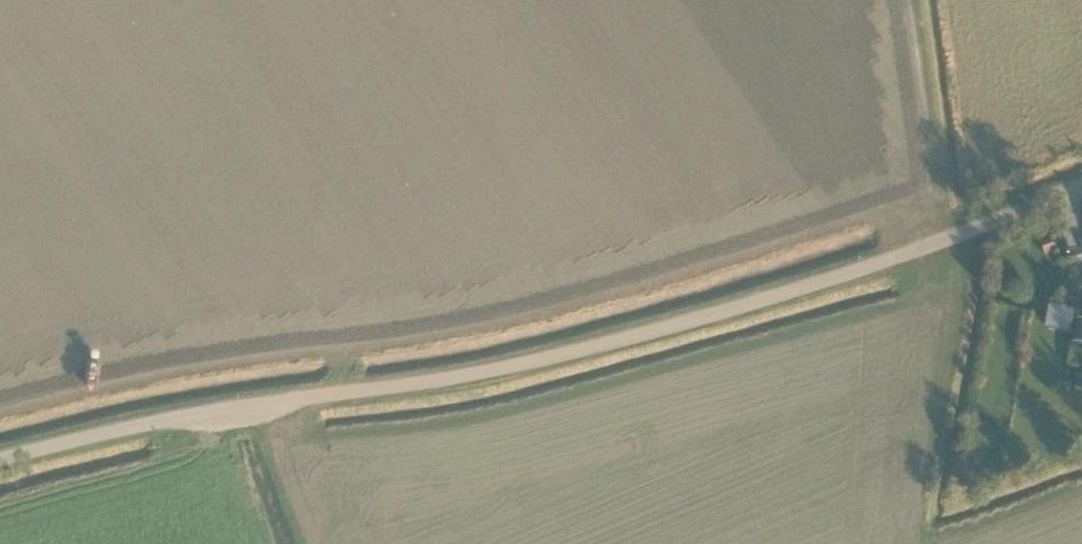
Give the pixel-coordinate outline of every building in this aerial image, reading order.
[(1051,240),(1041,244),(1046,256),(1056,252),(1051,240)] [(1081,343),(1081,320),(1077,319),(1073,342),(1081,343)]
